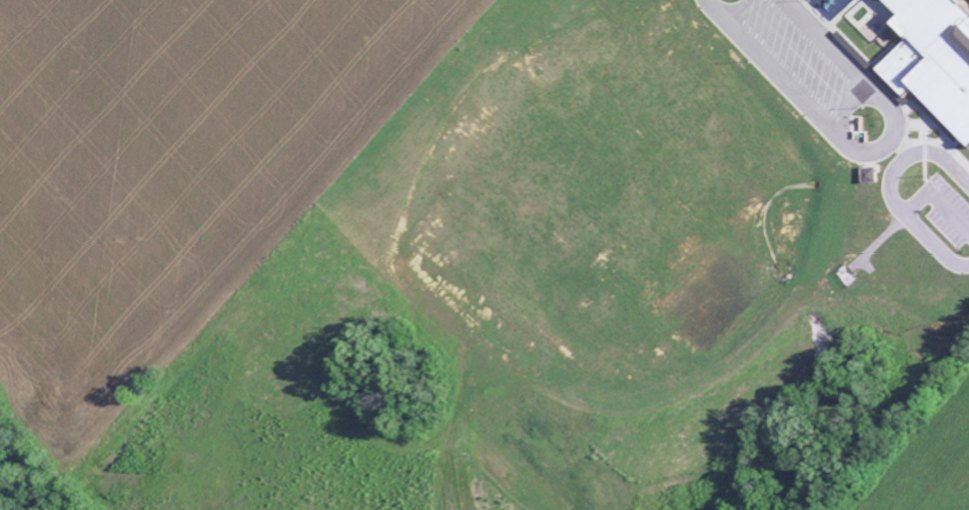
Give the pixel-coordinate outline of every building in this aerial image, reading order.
[(953,0),(882,0),(894,13),(886,21),(904,38),(874,67),(901,94),(908,87),(964,144),(968,139),(968,16),(953,0)] [(876,181),(875,167),(861,168),(862,182),(876,181)]
